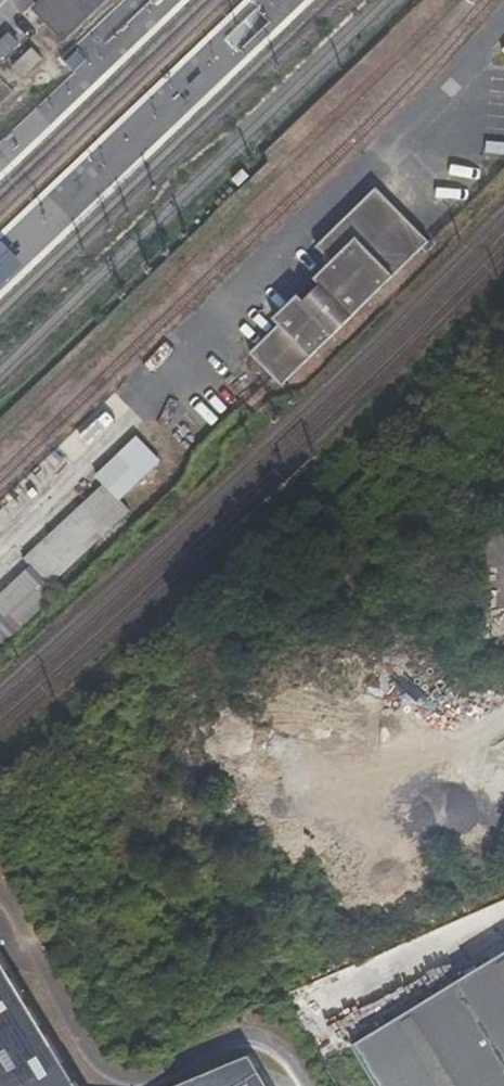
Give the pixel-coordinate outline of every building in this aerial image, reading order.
[(64,38),(105,0),(46,0),(36,9),(64,38)] [(3,61),(20,46),(9,36),(0,44),(0,57),(3,61)] [(320,287),(305,302),(298,296),(273,319),(281,326),(250,355),(282,387),(430,242),(377,189),(316,249),(330,264),(313,280),(320,287)] [(3,242),(0,245),(0,288),(25,265),(3,242)] [(298,296),(305,302),(320,287),(313,280),(298,296)] [(121,499),(160,461),(136,437),(98,475),(121,499)] [(0,595),(0,654),(55,595),(26,568),(0,595)] [(352,1046),(377,1085),(503,1085),(503,954),(352,1046)] [(0,957),(0,1085),(79,1085),(0,957)] [(250,1057),(177,1085),(268,1085),(250,1057)]
